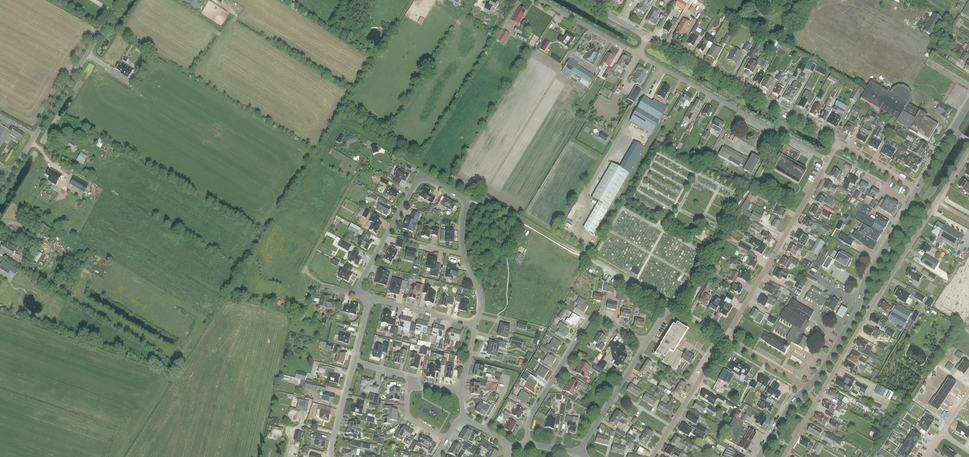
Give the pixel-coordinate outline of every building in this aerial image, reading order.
[(180,0),(196,11),(201,3),(196,0),(180,0)] [(485,8),(490,11),(493,6),(496,8),(499,3),(497,2),(498,0),(491,0),(490,1),(491,1),(489,4),(488,3),(485,8)] [(652,0),(632,0),(640,4),(637,9),(645,14),(649,5),(652,0)] [(681,1),(677,7),(683,10),(687,5),(681,1)] [(523,16),(526,10),(520,7),(517,12),(511,20),(518,25),(523,16)] [(657,19),(660,13),(659,12),(653,8),(646,21),(652,24),(656,26),(659,20),(657,19)] [(674,8),(669,17),(673,19),(678,10),(674,8)] [(657,27),(661,29),(668,17),(669,15),(665,13),(664,14),(662,13),(660,18),(662,19),(657,27)] [(933,13),(923,31),(933,37),(944,19),(933,13)] [(667,33),(668,32),(669,33),(671,30),(672,30),(678,20),(674,18),(672,22),(669,21),(668,23),(664,30),(664,31),(664,32),(666,33),(667,33)] [(682,41),(685,36),(685,35),(692,24),(683,19),(675,33),(676,34),(674,36),(682,41)] [(688,44),(693,47),(699,37),(698,37),(699,36),(702,38),(705,32),(698,28),(699,25),(697,24),(691,33),(693,34),(688,44)] [(782,26),(777,35),(782,38),(787,28),(782,26)] [(519,34),(517,38),(525,43),(528,38),(521,35),(524,30),(516,27),(514,31),(519,34)] [(498,40),(504,44),(510,34),(503,31),(498,40)] [(572,43),(575,37),(568,33),(565,38),(561,35),(558,41),(565,45),(566,44),(569,46),(571,43),(572,43)] [(701,44),(698,50),(703,53),(706,46),(708,42),(712,44),(716,38),(708,34),(705,39),(704,39),(701,44)] [(727,34),(722,43),(727,46),(732,37),(727,34)] [(546,47),(549,42),(546,40),(540,48),(544,51),(547,48),(546,47)] [(746,43),(742,50),(747,53),(751,45),(746,43)] [(750,59),(750,60),(744,69),(747,70),(745,72),(745,74),(746,75),(747,75),(748,75),(749,74),(750,72),(753,74),(758,65),(760,67),(764,59),(760,56),(756,63),(754,62),(754,61),(753,58),(757,52),(756,51),(760,44),(758,43),(754,50),(752,49),(747,57),(750,59)] [(717,56),(722,48),(714,44),(707,55),(715,59),(717,56)] [(598,57),(599,54),(595,51),(596,50),(592,47),(588,53),(587,53),(584,59),(594,65),(598,59),(597,59),(598,57)] [(736,64),(742,53),(735,49),(728,60),(736,64)] [(143,53),(135,66),(141,70),(149,57),(143,53)] [(611,63),(615,57),(608,53),(605,59),(604,58),(599,66),(602,68),(604,64),(609,67),(612,63),(611,63)] [(968,59),(968,58),(968,56),(965,53),(960,60),(967,65),(966,67),(968,70),(968,59)] [(628,67),(630,63),(626,60),(627,58),(623,56),(618,65),(616,65),(613,71),(616,72),(619,67),(625,70),(627,66),(628,67)] [(797,69),(803,72),(809,62),(803,58),(797,69)] [(595,77),(569,60),(564,67),(590,84),(595,77)] [(764,60),(760,67),(764,69),(768,63),(764,60)] [(809,62),(805,69),(812,73),(816,66),(809,62)] [(128,77),(133,70),(125,64),(123,66),(119,64),(116,69),(120,71),(119,72),(128,77)] [(637,84),(638,82),(640,84),(646,76),(645,75),(648,70),(639,65),(637,69),(636,72),(637,72),(633,79),(634,80),(633,81),(633,83),(635,84),(637,84)] [(603,78),(606,80),(612,70),(609,68),(603,78)] [(762,77),(765,73),(761,71),(759,75),(758,75),(754,82),(759,85),(763,78),(762,77)] [(767,76),(762,85),(763,86),(762,87),(767,90),(769,86),(770,87),(774,80),(767,76)] [(780,84),(783,79),(781,77),(775,88),(776,89),(774,93),(778,96),(784,86),(780,84)] [(872,81),(860,101),(932,143),(941,127),(943,124),(942,123),(942,122),(929,115),(931,112),(923,107),(921,110),(909,103),(911,100),(911,94),(908,90),(904,87),(898,87),(894,89),(892,93),(872,81)] [(793,83),(791,88),(789,87),(785,93),(786,94),(783,99),(787,101),(795,87),(797,83),(795,82),(793,83)] [(797,83),(795,87),(787,101),(791,103),(794,98),(795,99),(802,85),(797,83)] [(862,92),(847,83),(845,87),(854,92),(850,99),(856,102),(862,92)] [(664,99),(670,88),(663,85),(657,96),(664,99)] [(627,99),(631,102),(629,106),(632,107),(642,89),(635,86),(627,99)] [(801,99),(797,106),(803,110),(807,103),(810,104),(814,97),(811,95),(812,93),(806,90),(802,99),(801,99)] [(820,91),(816,97),(821,100),(824,94),(820,91)] [(832,92),(825,104),(829,106),(836,93),(832,92)] [(690,103),(692,98),(686,95),(684,99),(682,98),(676,108),(678,110),(682,103),(684,104),(686,101),(690,103)] [(644,97),(630,121),(648,132),(647,133),(651,136),(667,108),(654,100),(652,102),(644,97)] [(696,109),(698,110),(702,103),(697,101),(694,105),(692,104),(688,110),(689,110),(685,117),(690,120),(696,109)] [(818,102),(817,105),(815,104),(812,110),(813,110),(811,114),(815,116),(817,113),(818,113),(822,107),(819,106),(820,103),(818,102)] [(858,113),(862,107),(856,103),(852,110),(858,113)] [(946,119),(952,110),(947,107),(946,107),(940,104),(935,112),(941,116),(946,119)] [(835,106),(833,109),(841,114),(843,110),(835,106)] [(710,116),(710,115),(712,113),(711,113),(713,110),(707,107),(704,114),(702,116),(706,118),(707,116),(709,117),(709,116),(710,116)] [(823,112),(819,119),(825,121),(831,109),(826,107),(823,112)] [(832,115),(828,123),(835,128),(840,119),(832,115)] [(693,126),(697,128),(702,119),(698,117),(693,126)] [(848,134),(856,120),(852,118),(844,132),(848,134)] [(876,127),(880,120),(876,118),(872,125),(876,127)] [(722,130),(724,124),(716,120),(713,125),(711,128),(714,130),(714,129),(720,132),(721,129),(722,130)] [(859,122),(856,120),(848,134),(852,137),(858,127),(857,126),(859,122)] [(894,125),(890,123),(885,132),(890,134),(894,125)] [(9,131),(0,125),(0,146),(9,131)] [(9,130),(12,132),(10,134),(10,135),(15,138),(15,137),(20,141),(23,135),(18,131),(19,131),(14,128),(11,127),(9,130)] [(877,137),(881,129),(877,127),(876,130),(874,135),(873,134),(871,137),(873,138),(874,138),(875,136),(877,137)] [(865,144),(869,136),(868,135),(869,132),(863,129),(857,139),(859,140),(859,141),(865,144)] [(95,145),(100,148),(105,141),(99,138),(95,145)] [(877,151),(881,143),(873,139),(869,146),(877,151)] [(74,152),(78,145),(72,141),(71,142),(67,140),(64,144),(68,147),(68,148),(74,152)] [(894,148),(896,145),(887,140),(884,144),(887,146),(888,144),(890,145),(888,148),(886,146),(882,153),(891,158),(895,151),(890,149),(892,146),(894,148)] [(583,228),(594,234),(644,148),(634,142),(619,168),(612,163),(592,198),(598,202),(583,228)] [(925,152),(927,153),(929,149),(928,148),(929,147),(921,143),(920,142),(918,147),(924,151),(925,152)] [(925,153),(924,152),(924,151),(918,147),(913,144),(910,151),(912,152),(922,158),(925,153)] [(785,145),(772,171),(799,184),(806,170),(795,164),(801,153),(785,145)] [(751,175),(759,160),(752,156),(749,161),(726,148),(725,149),(723,148),(719,155),(739,166),(740,164),(745,167),(743,170),(751,175)] [(907,151),(901,148),(895,158),(906,164),(905,166),(916,172),(922,162),(915,158),(911,156),(910,158),(905,155),(907,152),(907,151)] [(88,156),(81,152),(77,160),(84,164),(88,156)] [(50,169),(46,175),(50,177),(48,181),(56,185),(62,175),(56,171),(55,172),(50,169)] [(409,175),(398,169),(394,176),(395,176),(392,181),(399,185),(402,180),(405,182),(409,175)] [(836,169),(836,170),(835,169),(831,177),(837,180),(837,179),(839,181),(842,176),(839,175),(841,172),(838,171),(839,170),(836,169)] [(847,190),(849,186),(850,183),(855,186),(858,180),(852,176),(849,180),(847,179),(844,184),(842,187),(847,190)] [(74,177),(70,185),(77,189),(81,181),(74,177)] [(968,194),(968,189),(968,188),(968,184),(968,183),(963,180),(959,187),(961,188),(959,191),(964,194),(965,192),(968,194)] [(835,192),(837,188),(833,185),(828,182),(824,189),(829,192),(830,189),(835,192)] [(860,192),(862,193),(867,196),(870,191),(868,190),(869,187),(863,183),(860,188),(862,189),(860,192)] [(847,190),(842,187),(840,185),(838,188),(843,191),(842,192),(848,195),(850,191),(847,190)] [(389,186),(383,196),(388,198),(389,196),(392,197),(392,196),(396,198),(399,193),(396,191),(389,186)] [(428,194),(430,191),(424,187),(419,197),(425,200),(432,204),(435,198),(432,196),(428,194)] [(874,200),(875,201),(876,198),(877,198),(880,193),(873,189),(871,192),(870,191),(867,196),(874,200)] [(752,190),(746,200),(750,203),(752,200),(748,197),(750,193),(754,196),(756,193),(752,190)] [(856,191),(852,197),(857,200),(860,194),(856,191)] [(825,199),(820,196),(817,202),(822,205),(824,202),(829,205),(830,202),(832,204),(834,201),(828,197),(827,199),(826,198),(825,199)] [(881,208),(881,209),(892,216),(899,206),(898,204),(892,200),(888,197),(885,202),(881,208)] [(380,199),(378,202),(381,204),(377,211),(386,216),(387,214),(388,215),(390,211),(389,210),(390,209),(384,205),(385,202),(380,199)] [(445,208),(451,211),(455,205),(445,199),(443,203),(440,201),(437,206),(444,210),(445,208)] [(875,210),(879,203),(875,201),(874,200),(870,207),(875,210)] [(426,211),(431,214),(435,206),(430,204),(426,211)] [(774,213),(778,216),(783,219),(787,212),(782,209),(783,207),(779,204),(774,213)] [(872,210),(863,205),(863,206),(860,211),(868,216),(872,210)] [(814,217),(817,219),(818,220),(822,212),(821,212),(821,211),(819,210),(814,207),(810,214),(815,216),(814,217)] [(744,210),(742,213),(750,218),(756,222),(759,216),(753,213),(752,215),(744,210)] [(829,219),(832,214),(825,210),(822,215),(829,219)] [(860,211),(855,220),(862,224),(881,235),(887,226),(876,219),(875,220),(868,216),(860,211)] [(403,229),(413,232),(419,215),(413,212),(410,219),(406,218),(403,229)] [(373,214),(369,221),(373,223),(369,230),(376,234),(381,224),(377,222),(379,218),(373,214)] [(878,215),(876,219),(887,226),(889,222),(878,215)] [(772,216),(769,221),(774,223),(771,227),(776,230),(780,223),(776,221),(777,218),(772,216)] [(814,236),(816,233),(812,231),(816,224),(812,222),(807,219),(803,226),(808,229),(811,230),(809,233),(814,236)] [(760,233),(764,227),(756,222),(755,222),(754,221),(752,225),(753,226),(752,228),(760,233)] [(938,223),(933,233),(937,235),(937,236),(939,238),(938,238),(956,249),(964,236),(945,225),(944,227),(938,223)] [(862,224),(857,232),(876,243),(881,235),(862,224)] [(42,225),(38,233),(50,238),(53,229),(42,225)] [(437,237),(439,227),(434,226),(433,229),(431,228),(424,226),(421,237),(429,239),(430,234),(432,234),(432,236),(437,237)] [(442,230),(441,241),(445,242),(453,243),(454,231),(446,230),(442,230)] [(842,233),(839,239),(851,246),(855,240),(860,243),(872,250),(876,243),(857,232),(856,231),(854,236),(850,234),(848,237),(842,233)] [(799,232),(796,239),(800,241),(799,243),(804,247),(809,238),(807,237),(804,235),(805,235),(799,232)] [(367,249),(371,243),(367,241),(370,236),(365,233),(362,238),(358,244),(367,249)] [(768,243),(772,237),(767,234),(767,235),(764,233),(762,236),(765,238),(764,241),(768,243)] [(754,251),(761,255),(765,249),(762,247),(764,244),(753,238),(749,244),(756,247),(754,251)] [(397,239),(395,247),(402,249),(404,240),(397,239)] [(817,255),(825,243),(819,239),(814,248),(817,250),(815,254),(817,255)] [(341,241),(338,245),(348,250),(351,246),(341,241)] [(749,253),(752,248),(741,242),(738,246),(749,253)] [(21,260),(24,256),(29,247),(26,245),(22,252),(19,249),(17,252),(16,252),(15,251),(15,250),(9,246),(9,248),(3,244),(1,249),(2,249),(0,252),(3,254),(4,252),(11,257),(13,255),(15,256),(14,256),(19,259),(21,260)] [(924,244),(920,250),(925,254),(927,251),(929,252),(931,249),(924,244)] [(796,256),(797,254),(799,251),(801,252),(804,248),(798,245),(796,248),(792,245),(788,252),(793,255),(796,256)] [(390,263),(393,259),(393,260),(397,252),(390,248),(387,253),(388,254),(384,260),(390,263)] [(413,263),(416,251),(407,249),(405,260),(413,263)] [(358,266),(362,259),(357,257),(359,253),(354,250),(352,254),(351,253),(348,260),(348,261),(351,263),(352,262),(354,264),(357,266),(358,266)] [(828,256),(822,267),(828,270),(832,263),(841,268),(843,265),(847,267),(848,266),(849,266),(851,263),(850,262),(853,257),(842,251),(836,261),(828,256)] [(33,260),(37,263),(42,254),(38,252),(33,260)] [(748,258),(745,264),(753,269),(757,263),(752,260),(754,257),(749,253),(747,257),(748,258)] [(939,263),(926,255),(921,262),(934,270),(939,263)] [(437,277),(440,267),(435,266),(437,260),(429,258),(427,268),(431,269),(430,272),(433,273),(432,276),(437,277)] [(785,268),(785,267),(788,269),(792,264),(797,267),(799,262),(791,258),(789,261),(784,258),(780,265),(785,268)] [(2,261),(0,264),(0,269),(9,274),(12,268),(2,261)] [(457,276),(459,271),(454,270),(454,268),(455,268),(456,265),(449,263),(446,273),(447,274),(446,278),(452,279),(452,276),(454,275),(457,276)] [(349,273),(352,267),(347,264),(344,269),(343,269),(338,277),(343,279),(348,282),(352,275),(349,273)] [(634,268),(631,272),(631,273),(637,276),(640,271),(634,268)] [(930,272),(925,269),(922,274),(928,277),(928,276),(930,272)] [(375,283),(386,286),(388,276),(391,277),(393,270),(390,270),(389,273),(381,270),(381,271),(382,271),(381,275),(378,274),(377,277),(378,277),(377,283),(375,283)] [(790,274),(786,272),(783,271),(782,272),(777,270),(774,277),(780,280),(781,280),(783,278),(786,280),(790,274)] [(918,274),(910,270),(906,277),(910,279),(909,281),(913,283),(914,281),(919,283),(922,277),(918,275),(918,274)] [(734,272),(734,273),(731,271),(729,274),(728,273),(727,275),(731,277),(736,280),(737,277),(746,283),(750,276),(741,271),(739,275),(734,272)] [(406,289),(407,282),(402,281),(401,282),(394,280),(391,289),(390,289),(390,292),(390,293),(398,295),(400,288),(406,289)] [(417,283),(416,288),(411,287),(410,291),(409,298),(415,299),(417,294),(421,295),(423,285),(417,283)] [(734,292),(739,295),(742,288),(734,284),(730,291),(734,293),(734,292)] [(774,294),(776,295),(778,291),(779,292),(781,288),(774,284),(772,287),(769,285),(765,292),(770,295),(769,296),(774,300),(774,299),(777,301),(779,298),(773,295),(774,294)] [(814,285),(804,301),(820,310),(823,305),(825,307),(833,312),(836,306),(828,302),(828,303),(826,301),(823,299),(826,292),(814,285)] [(425,302),(433,304),(433,303),(434,303),(434,300),(436,293),(429,292),(430,287),(425,286),(423,293),(427,294),(425,302)] [(702,297),(699,302),(702,303),(701,304),(705,307),(707,304),(706,303),(708,301),(709,301),(711,298),(704,294),(707,289),(704,288),(704,287),(699,295),(700,296),(702,297)] [(897,299),(905,304),(911,295),(899,288),(894,296),(898,298),(897,299)] [(917,292),(914,297),(922,303),(926,297),(917,292)] [(594,293),(593,299),(602,301),(603,295),(594,293)] [(333,309),(335,302),(329,300),(330,298),(322,296),(319,306),(327,308),(327,307),(333,309)] [(460,303),(459,311),(466,313),(469,302),(463,301),(464,297),(458,296),(456,302),(460,303)] [(775,304),(772,302),(774,300),(769,296),(767,300),(762,297),(758,304),(765,308),(767,303),(771,305),(773,306),(775,304)] [(442,297),(440,306),(446,307),(447,304),(452,306),(454,299),(449,298),(448,299),(442,297)] [(576,303),(578,305),(576,309),(583,313),(588,306),(585,304),(586,302),(579,297),(576,303)] [(712,303),(709,308),(715,311),(718,306),(720,308),(726,299),(722,297),(720,300),(714,297),(711,303),(712,303)] [(828,302),(836,306),(839,302),(831,297),(828,302)] [(929,299),(925,305),(930,308),(934,301),(929,299)] [(616,310),(617,303),(612,302),(612,301),(608,300),(607,308),(616,310)] [(809,322),(808,322),(810,318),(806,316),(810,310),(793,300),(787,309),(787,308),(780,319),(794,327),(803,332),(804,333),(809,324),(809,323),(809,322)] [(721,308),(722,309),(720,313),(726,317),(733,306),(725,302),(721,308)] [(892,312),(889,319),(903,328),(911,314),(900,308),(901,307),(897,305),(896,307),(892,305),(891,308),(889,307),(889,306),(882,302),(878,308),(885,312),(887,309),(892,312)] [(344,305),(343,312),(348,313),(348,314),(356,315),(358,305),(351,303),(350,307),(344,305)] [(848,309),(841,306),(836,314),(842,318),(848,309)] [(629,318),(631,312),(625,311),(626,310),(622,309),(620,317),(629,318)] [(754,310),(750,317),(755,319),(754,322),(760,325),(762,320),(764,316),(754,310)] [(915,311),(911,319),(915,321),(919,314),(915,311)] [(395,326),(396,319),(392,318),(390,318),(391,314),(384,312),(381,323),(389,325),(389,324),(395,326)] [(567,320),(566,322),(572,325),(573,324),(576,326),(580,318),(573,314),(569,320),(567,320)] [(888,320),(882,317),(881,319),(874,315),(871,321),(878,325),(878,324),(884,327),(888,320)] [(399,326),(404,328),(407,318),(401,316),(399,326)] [(777,320),(771,316),(769,319),(772,321),(771,323),(774,325),(777,320)] [(407,318),(404,328),(409,329),(412,319),(407,318)] [(643,327),(644,320),(636,318),(634,325),(643,327)] [(418,321),(414,334),(420,335),(420,332),(423,322),(418,321)] [(423,322),(420,332),(426,333),(428,323),(423,322)] [(519,322),(517,328),(526,330),(527,324),(519,322)] [(560,329),(557,333),(564,338),(569,331),(566,329),(567,327),(560,323),(557,327),(560,329)] [(674,324),(653,357),(675,370),(681,362),(680,361),(681,359),(690,365),(695,358),(687,353),(686,352),(684,354),(680,352),(680,353),(675,350),(688,329),(683,325),(683,327),(677,323),(676,325),(674,324)] [(499,330),(509,333),(510,327),(501,324),(499,330)] [(431,335),(437,336),(439,326),(434,325),(431,335)] [(439,326),(437,336),(442,338),(445,328),(439,326)] [(765,333),(761,340),(767,343),(766,344),(785,355),(790,347),(789,346),(791,342),(803,349),(805,346),(804,345),(808,339),(801,335),(803,332),(794,327),(786,340),(788,341),(786,345),(771,336),(770,336),(765,333)] [(867,327),(864,333),(871,337),(872,336),(877,339),(879,336),(877,335),(879,332),(875,330),(874,331),(867,327)] [(348,344),(351,335),(343,333),(344,329),(338,328),(336,335),(340,336),(339,341),(344,343),(348,344)] [(450,329),(449,333),(447,333),(444,342),(444,344),(449,346),(450,340),(453,340),(456,331),(450,329)] [(507,339),(509,333),(499,330),(498,336),(507,339)] [(461,332),(456,331),(453,340),(459,342),(461,332)] [(606,337),(599,333),(594,342),(597,344),(598,345),(596,348),(601,351),(605,346),(602,344),(606,337)] [(522,347),(524,341),(511,338),(510,343),(522,347)] [(554,338),(549,346),(548,344),(546,347),(550,350),(552,347),(557,350),(561,343),(554,338)] [(860,340),(857,345),(860,347),(864,350),(862,353),(868,356),(870,352),(872,349),(867,346),(868,343),(863,341),(860,340)] [(489,348),(498,351),(499,347),(505,349),(507,343),(499,341),(498,344),(490,342),(489,348)] [(624,354),(625,354),(624,350),(623,351),(622,350),(624,347),(620,344),(617,342),(616,344),(613,342),(610,347),(613,349),(612,350),(614,351),(613,353),(614,358),(615,358),(614,360),(616,361),(614,364),(618,366),(620,363),(622,364),(626,357),(623,355),(624,354)] [(879,342),(877,346),(885,350),(887,346),(879,342)] [(373,357),(380,359),(382,352),(387,354),(389,345),(384,343),(383,347),(376,345),(374,351),(373,357)] [(549,351),(541,346),(538,350),(541,352),(542,351),(547,354),(549,351)] [(419,354),(426,356),(428,348),(421,347),(419,354)] [(343,364),(345,355),(341,353),(342,349),(335,348),(333,354),(337,355),(335,362),(343,364)] [(497,354),(498,351),(489,348),(487,355),(495,357),(494,360),(502,362),(504,356),(497,354)] [(405,359),(407,352),(401,350),(400,355),(396,354),(394,363),(400,364),(402,358),(405,359)] [(853,352),(851,356),(862,362),(863,361),(866,363),(867,361),(860,357),(861,356),(853,352)] [(418,355),(414,354),(411,353),(410,358),(413,359),(411,367),(418,369),(421,358),(417,357),(418,355)] [(548,353),(543,361),(552,366),(556,358),(548,353)] [(851,356),(849,360),(856,364),(857,363),(860,365),(858,369),(865,372),(869,365),(866,364),(866,363),(863,361),(862,362),(851,356)] [(443,359),(442,366),(446,367),(445,372),(446,372),(445,378),(452,379),(453,369),(454,365),(449,364),(446,364),(447,360),(443,359)] [(597,366),(603,370),(607,364),(601,360),(597,366)] [(959,365),(968,371),(968,369),(968,365),(962,360),(959,365)] [(647,361),(645,366),(653,371),(656,366),(647,361)] [(746,376),(751,369),(738,362),(737,364),(732,361),(728,368),(736,373),(735,373),(740,376),(741,374),(746,376)] [(428,366),(426,377),(434,378),(435,372),(439,372),(441,364),(435,363),(429,362),(428,366)] [(578,367),(587,373),(591,368),(582,362),(578,367)] [(855,376),(858,372),(858,371),(854,369),(855,366),(847,362),(844,367),(852,371),(851,373),(855,376)] [(958,364),(955,369),(965,375),(968,371),(959,365),(958,364)] [(476,365),(474,371),(486,374),(487,369),(484,368),(485,368),(476,365)] [(592,369),(600,374),(603,370),(594,365),(592,369)] [(543,379),(548,371),(540,366),(536,374),(543,379)] [(645,366),(642,370),(650,375),(653,371),(645,366)] [(338,383),(340,376),(334,375),(335,369),(326,367),(324,377),(328,378),(327,381),(338,383)] [(587,373),(578,367),(575,373),(581,376),(579,380),(585,383),(587,380),(584,378),(587,373)] [(730,373),(724,369),(718,379),(725,383),(730,373)] [(642,370),(639,375),(647,380),(650,375),(642,370)] [(486,374),(474,371),(473,376),(480,378),(479,381),(487,382),(488,377),(485,377),(486,374)] [(306,381),(307,374),(297,372),(296,378),(306,381)] [(521,378),(527,382),(524,387),(532,392),(537,384),(528,378),(530,375),(525,372),(521,378)] [(639,375),(636,379),(644,385),(647,380),(639,375)] [(765,387),(770,380),(762,375),(758,382),(765,387)] [(852,385),(854,380),(847,376),(844,381),(840,378),(836,384),(849,392),(853,386),(852,385)] [(372,386),(373,381),(363,378),(361,385),(365,386),(364,390),(377,394),(379,387),(372,386)] [(636,379),(633,384),(642,389),(644,385),(636,379)] [(949,379),(946,384),(953,389),(956,384),(949,379)] [(567,385),(577,391),(580,386),(586,390),(588,386),(578,381),(577,384),(571,380),(567,385)] [(678,380),(675,385),(683,390),(686,385),(678,380)] [(479,381),(479,384),(471,384),(471,389),(480,390),(480,386),(486,387),(487,382),(479,381)] [(752,381),(749,386),(754,389),(758,384),(752,381)] [(305,386),(321,390),(319,397),(323,398),(322,400),(333,403),(335,395),(325,393),(326,387),(306,382),(305,386)] [(778,399),(781,394),(776,391),(779,386),(774,383),(771,388),(768,393),(778,399)] [(659,384),(658,386),(665,390),(664,391),(669,394),(671,391),(659,384)] [(946,384),(943,388),(950,393),(953,389),(946,384)] [(385,394),(387,395),(400,395),(400,390),(395,389),(395,386),(387,385),(387,391),(385,391),(384,392),(384,394),(385,394)] [(575,394),(577,391),(567,385),(564,391),(571,394),(568,398),(574,402),(578,396),(575,394)] [(675,385),(672,390),(680,395),(683,390),(675,385)] [(860,391),(865,394),(868,388),(864,385),(860,391)] [(894,393),(878,386),(875,393),(890,401),(894,393)] [(943,388),(940,393),(947,398),(950,393),(943,388)] [(672,390),(669,395),(677,400),(680,395),(672,390)] [(704,398),(709,401),(708,402),(713,405),(718,399),(713,396),(713,395),(710,393),(704,390),(701,396),(700,397),(701,398),(703,399),(704,399),(704,398)] [(839,394),(832,390),(829,395),(836,399),(839,401),(837,405),(844,409),(846,405),(842,403),(845,397),(839,394)] [(508,398),(510,399),(517,403),(518,400),(525,404),(526,404),(527,404),(529,400),(529,399),(528,399),(530,396),(522,391),(517,398),(511,394),(508,398)] [(642,399),(654,406),(658,399),(646,392),(642,399)] [(937,397),(944,402),(947,398),(940,393),(937,397)] [(716,398),(733,408),(735,404),(718,394),(716,398)] [(400,395),(387,395),(386,396),(386,398),(387,400),(386,404),(394,404),(394,400),(399,401),(400,395)] [(669,395),(666,400),(674,404),(677,400),(669,395)] [(935,395),(932,400),(941,407),(944,402),(937,397),(935,395)] [(299,399),(296,409),(290,408),(289,414),(295,415),(294,421),(299,422),(300,418),(301,418),(303,411),(307,412),(309,402),(299,399)] [(476,404),(479,405),(475,411),(480,414),(485,406),(482,405),(483,402),(481,400),(481,401),(477,399),(473,402),(475,405),(476,404)] [(363,407),(364,402),(358,400),(356,406),(353,405),(351,412),(361,415),(363,407)] [(666,400),(663,405),(671,410),(674,404),(666,400)] [(759,405),(758,407),(763,410),(764,408),(770,412),(774,407),(767,403),(766,403),(762,400),(760,403),(759,403),(759,404),(759,405)] [(932,400),(926,408),(931,412),(933,408),(938,411),(941,407),(932,400)] [(822,406),(829,410),(828,411),(826,414),(831,417),(835,411),(833,410),(835,407),(832,405),(825,401),(822,406)] [(909,412),(914,404),(911,401),(905,409),(909,412)] [(702,413),(706,407),(702,405),(697,402),(693,408),(702,413)] [(864,410),(866,406),(858,402),(856,405),(864,410)] [(485,417),(488,411),(491,412),(495,405),(492,404),(491,406),(486,403),(485,406),(480,414),(485,417)] [(874,404),(871,408),(879,412),(881,407),(874,404)] [(384,409),(384,415),(387,415),(397,415),(398,410),(394,410),(395,405),(383,405),(382,409),(384,409)] [(717,409),(710,405),(708,409),(714,413),(717,409)] [(328,422),(331,412),(324,410),(325,408),(318,406),(318,410),(316,416),(320,417),(319,419),(324,420),(328,422)] [(524,411),(516,406),(512,412),(514,413),(512,415),(519,419),(522,414),(522,415),(523,413),(522,413),(524,411)] [(555,422),(560,423),(561,417),(556,416),(555,415),(556,413),(551,409),(546,417),(547,418),(546,423),(545,427),(554,429),(555,422)] [(616,410),(609,422),(616,426),(623,414),(616,410)] [(902,420),(908,412),(905,410),(899,418),(902,420)] [(509,420),(507,419),(509,416),(502,412),(500,416),(499,416),(496,420),(502,424),(505,419),(508,421),(506,424),(507,425),(505,429),(510,432),(516,424),(509,420)] [(924,418),(922,421),(930,427),(933,423),(934,421),(929,417),(930,415),(925,412),(922,416),(924,418)] [(695,425),(699,419),(690,413),(686,419),(695,425)] [(744,423),(748,417),(744,414),(740,420),(744,423)] [(825,418),(818,414),(815,419),(821,423),(821,424),(825,426),(827,423),(829,420),(825,418)] [(387,415),(387,418),(383,417),(383,424),(392,424),(392,421),(397,421),(397,415),(387,415)] [(766,420),(766,419),(761,415),(760,417),(757,415),(755,419),(758,421),(756,424),(761,427),(764,422),(765,422),(766,420)] [(573,417),(567,416),(565,423),(569,424),(568,428),(570,429),(569,432),(575,434),(577,427),(575,427),(576,423),(577,424),(578,418),(573,417)] [(729,430),(752,443),(757,435),(756,434),(749,430),(742,426),(744,423),(736,418),(729,430)] [(832,419),(830,424),(838,429),(841,424),(832,419)] [(347,428),(357,430),(358,427),(359,428),(361,422),(353,420),(353,423),(349,422),(347,428)] [(269,426),(273,427),(271,433),(281,435),(283,429),(278,428),(279,423),(270,421),(269,426)] [(918,423),(915,427),(920,431),(921,428),(927,432),(928,430),(930,427),(922,421),(920,424),(918,423)] [(700,424),(697,429),(708,436),(710,432),(706,429),(707,428),(700,424)] [(683,425),(679,431),(684,435),(685,435),(688,437),(692,431),(688,428),(689,428),(683,425)] [(819,438),(822,432),(811,425),(808,431),(819,438)] [(957,432),(961,434),(960,435),(963,437),(964,436),(967,439),(968,436),(968,428),(968,430),(962,425),(957,432)] [(404,438),(409,429),(404,426),(401,431),(398,429),(394,437),(397,438),(398,437),(402,440),(404,438)] [(875,433),(872,437),(878,440),(883,432),(873,427),(871,431),(875,433)] [(356,433),(357,430),(347,428),(346,433),(350,434),(349,437),(356,439),(358,433),(356,433)] [(473,433),(464,428),(461,433),(473,440),(475,438),(473,436),(474,434),(478,436),(480,432),(474,429),(473,433)] [(646,444),(653,432),(645,428),(639,440),(646,444)] [(414,432),(409,429),(404,438),(406,439),(404,443),(410,446),(414,438),(411,436),(414,432)] [(705,435),(697,429),(694,434),(703,439),(705,435)] [(747,452),(752,443),(729,430),(724,439),(739,447),(746,452),(746,451),(747,452)] [(302,432),(295,431),(293,440),(300,441),(302,432)] [(912,431),(909,436),(918,442),(921,437),(912,431)] [(467,443),(469,440),(472,442),(473,440),(461,433),(458,438),(467,443)] [(634,442),(636,438),(627,433),(625,437),(634,442)] [(840,446),(843,441),(829,433),(826,438),(840,446)] [(315,434),(314,439),(316,440),(315,446),(324,448),(326,440),(320,438),(321,435),(315,434)] [(595,442),(609,445),(611,437),(597,434),(595,442)] [(421,449),(423,446),(427,438),(422,435),(418,443),(414,441),(409,449),(413,451),(416,446),(421,449)] [(909,436),(906,441),(915,447),(918,442),(909,436)] [(694,445),(689,442),(682,438),(681,440),(676,437),(672,444),(678,448),(681,443),(691,450),(694,445)] [(432,447),(429,446),(432,440),(427,438),(423,446),(427,449),(426,450),(429,452),(428,453),(431,455),(434,449),(432,448),(432,447)] [(810,451),(813,445),(810,443),(811,442),(803,438),(800,444),(807,448),(807,449),(810,451)] [(495,447),(484,441),(481,446),(488,450),(487,451),(489,452),(486,456),(496,456),(498,452),(493,449),(495,447)] [(903,445),(912,451),(915,447),(906,441),(903,445)] [(817,442),(813,450),(818,453),(822,445),(817,442)] [(464,445),(462,448),(454,443),(451,448),(463,455),(466,450),(467,451),(469,448),(464,445)] [(611,451),(624,455),(626,447),(613,443),(611,451)] [(902,444),(899,449),(909,456),(912,451),(903,445),(902,444)] [(727,449),(722,456),(723,456),(741,456),(737,455),(739,452),(728,446),(727,445),(726,448),(727,449)] [(357,449),(352,447),(350,452),(343,450),(341,456),(351,456),(352,454),(356,455),(357,449)] [(463,455),(451,448),(448,453),(452,455),(451,456),(461,456),(463,455)] [(672,456),(674,454),(679,456),(682,452),(675,448),(673,450),(669,448),(665,453),(671,456),(672,456)] [(943,454),(948,456),(955,456),(957,455),(947,448),(943,454)] [(896,454),(901,456),(908,456),(909,456),(899,449),(896,454)]
